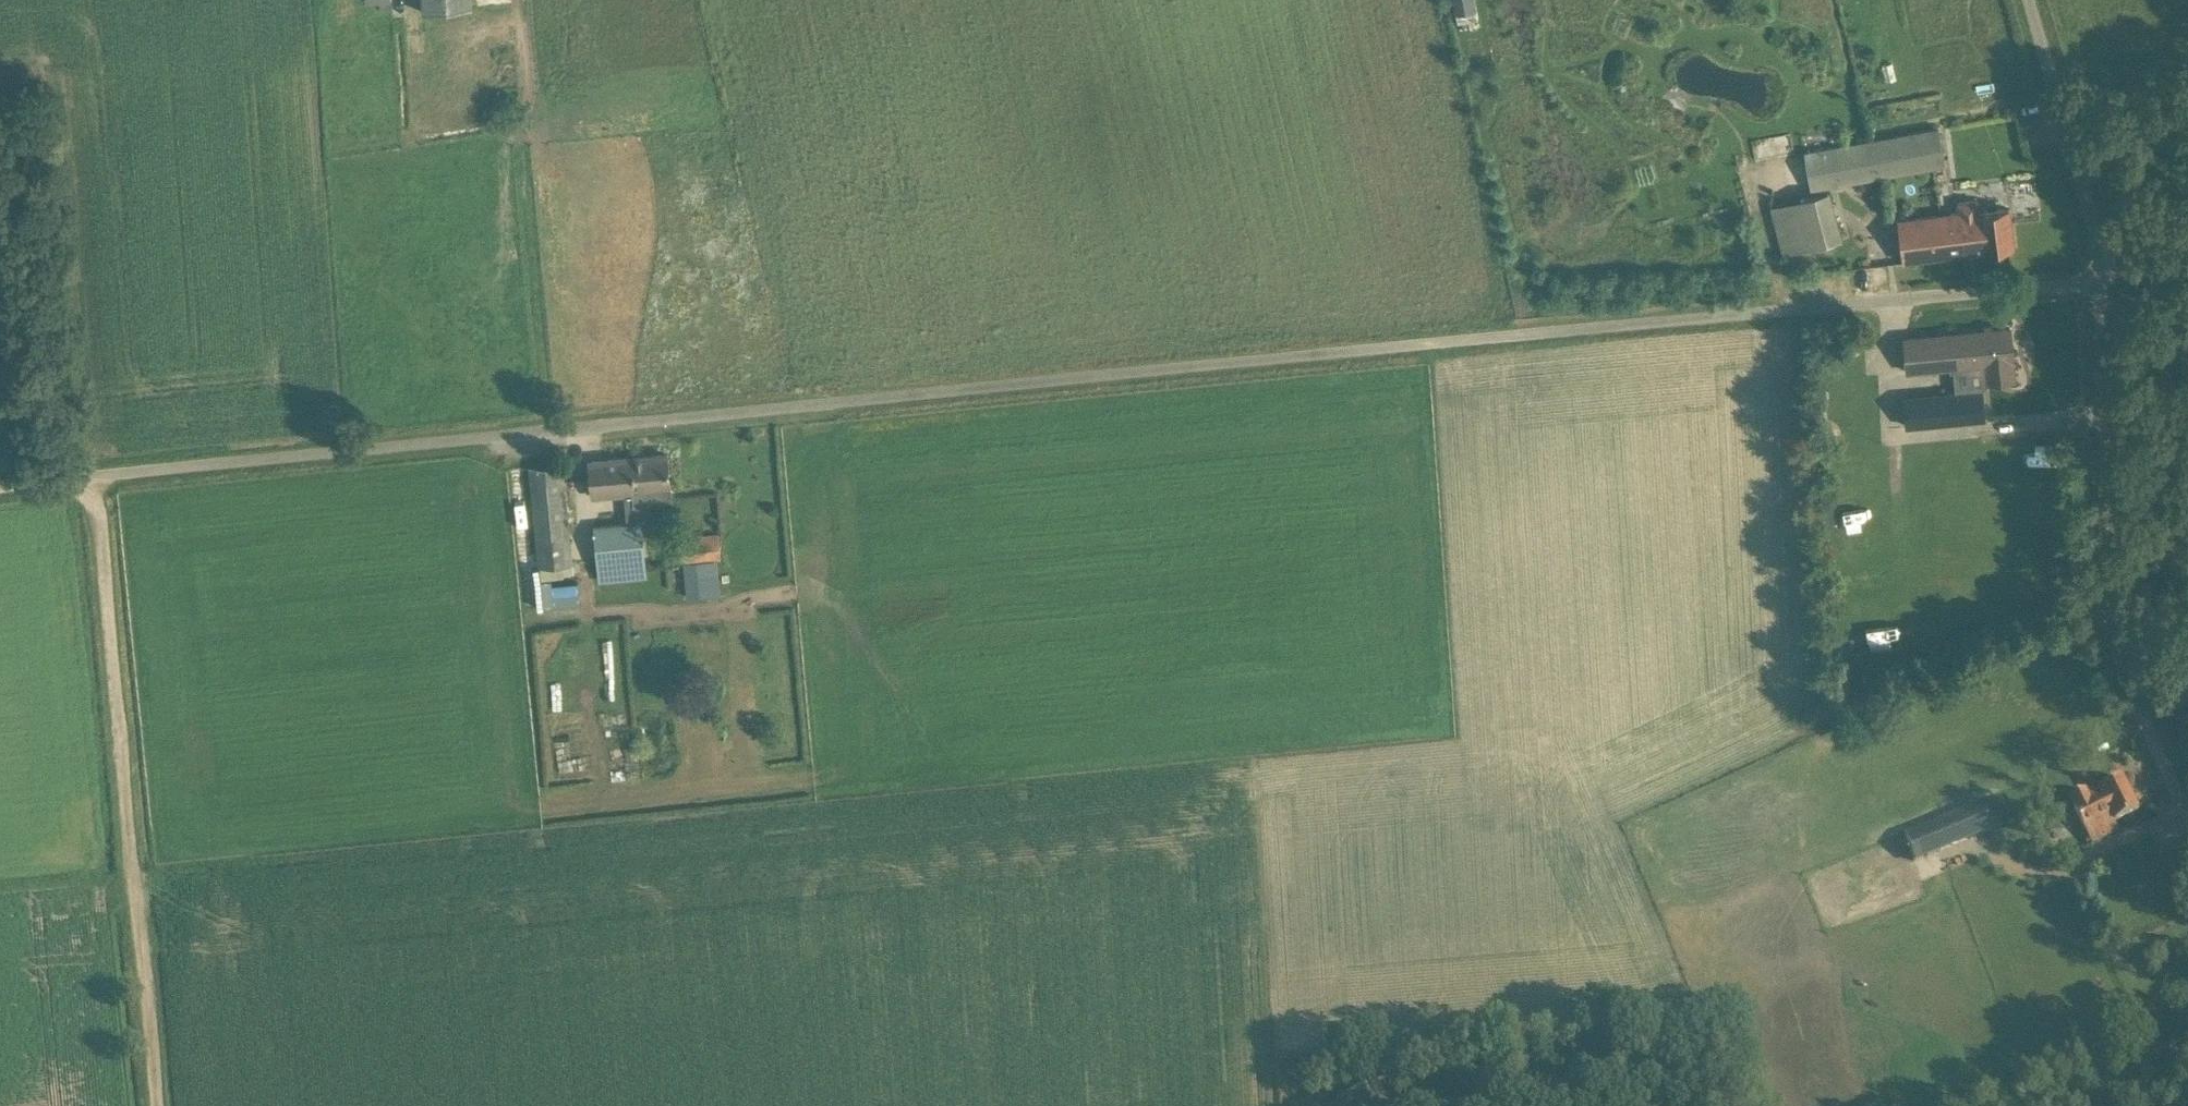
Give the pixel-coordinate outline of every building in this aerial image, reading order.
[(426,15),(476,8),(476,0),(425,0),(426,15)] [(1938,128),(1806,153),(1813,186),(1945,162),(1938,128)] [(1792,154),(1790,133),(1753,136),(1754,157),(1792,154)] [(1829,191),(1772,206),(1784,252),(1841,237),(1829,191)] [(2013,245),(2008,207),(1979,210),(1979,209),(1898,219),(1904,260),(1984,250),(1984,248),(2013,245)] [(1985,363),(1987,381),(2015,378),(2010,327),(1904,337),(1907,370),(1985,363)] [(1983,393),(1904,399),(1906,421),(1984,415),(1983,393)] [(668,453),(590,460),(593,495),(624,492),(628,523),(637,522),(635,504),(650,503),(654,496),(672,494),(668,453)] [(528,460),(538,560),(570,556),(561,457),(528,460)] [(628,523),(595,526),(599,570),(645,566),(641,522),(637,522),(628,523)] [(719,530),(677,534),(680,559),(721,555),(719,530)] [(2099,790),(2095,793),(2093,788),(2086,791),(2085,789),(2069,797),(2075,808),(2074,808),(2085,830),(2112,816),(2115,822),(2139,810),(2122,777),(2099,789),(2099,790)] [(1905,861),(1983,831),(1972,803),(1894,832),(1905,861)]
